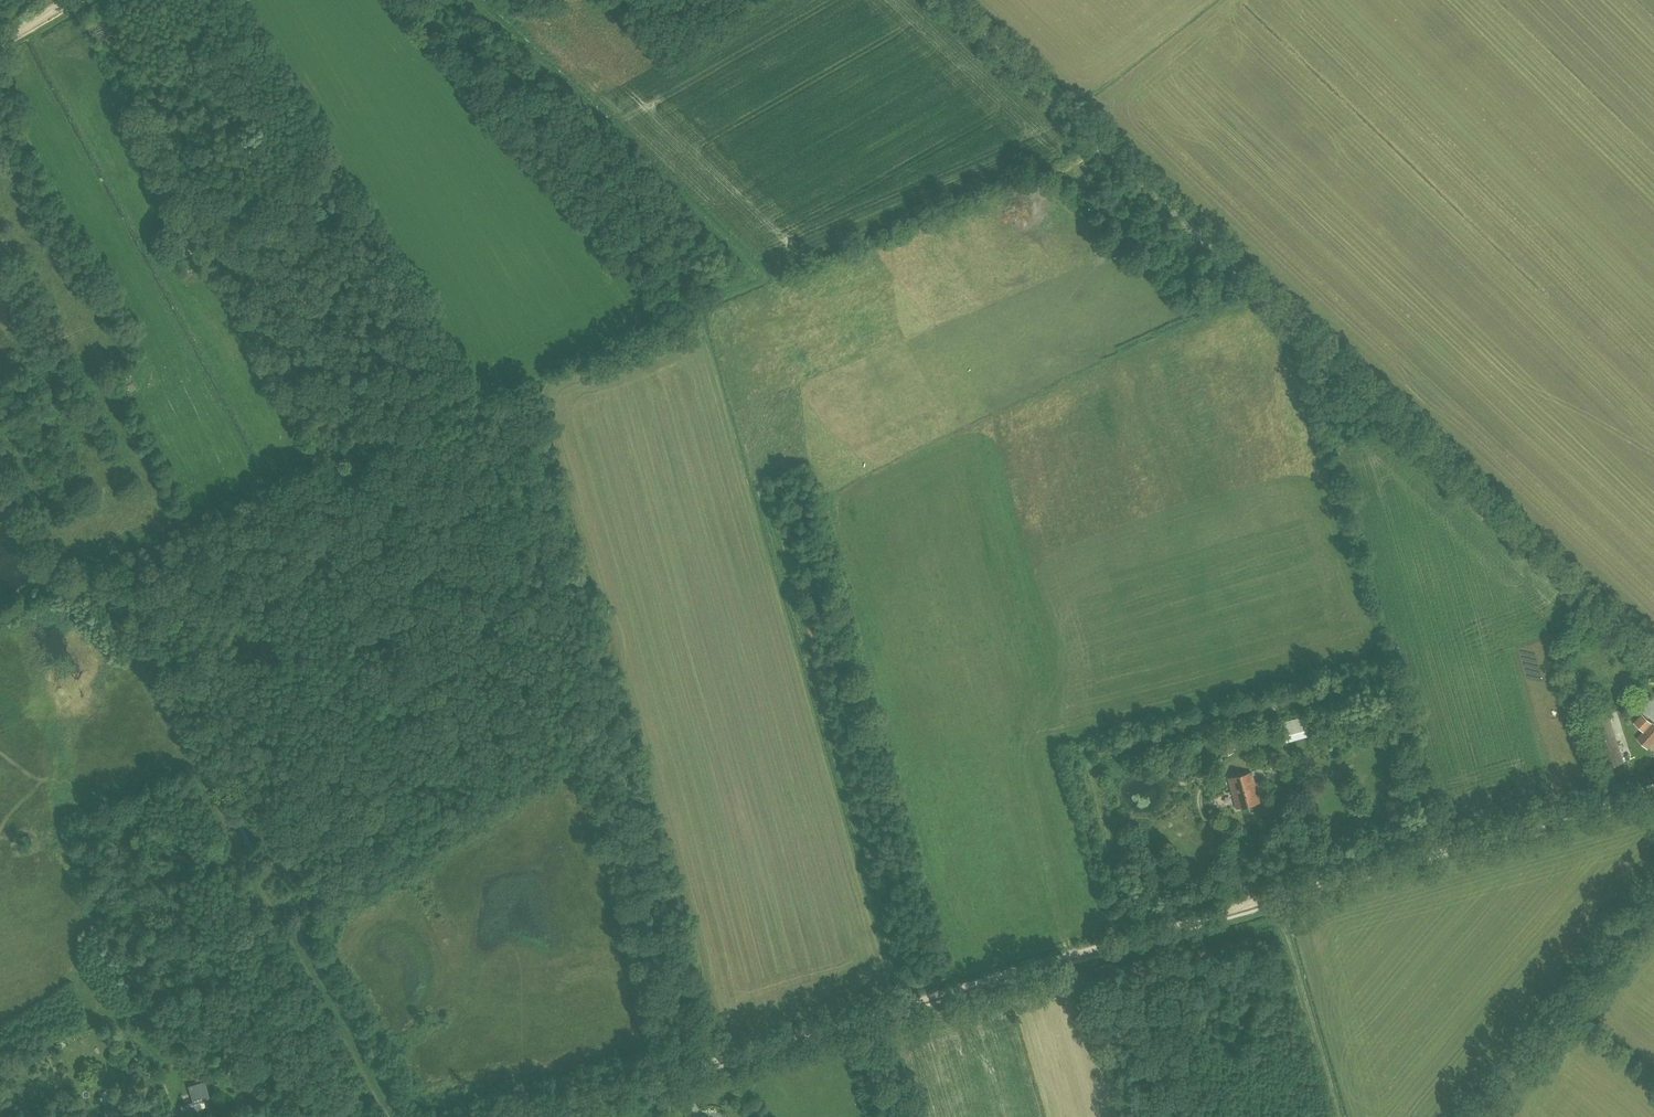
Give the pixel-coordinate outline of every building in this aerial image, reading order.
[(1604,770),(1604,769),(1624,762),(1607,710),(1586,717),(1604,770)] [(1653,723),(1643,713),(1634,722),(1644,732),(1653,723)] [(1653,741),(1653,723),(1644,732),(1643,734),(1652,743),(1653,741)] [(1261,742),(1274,739),(1271,726),(1258,729),(1261,742)] [(1235,749),(1243,747),(1240,734),(1231,736),(1235,749)] [(1222,756),(1234,753),(1230,737),(1218,740),(1222,756)] [(1254,782),(1252,772),(1229,778),(1237,809),(1260,802),(1256,790),(1264,788),(1262,780),(1254,782)] [(185,1114),(186,1115),(194,1113),(191,1106),(200,1103),(197,1096),(211,1091),(210,1086),(208,1087),(206,1081),(188,1087),(190,1096),(180,1100),(185,1114)]
